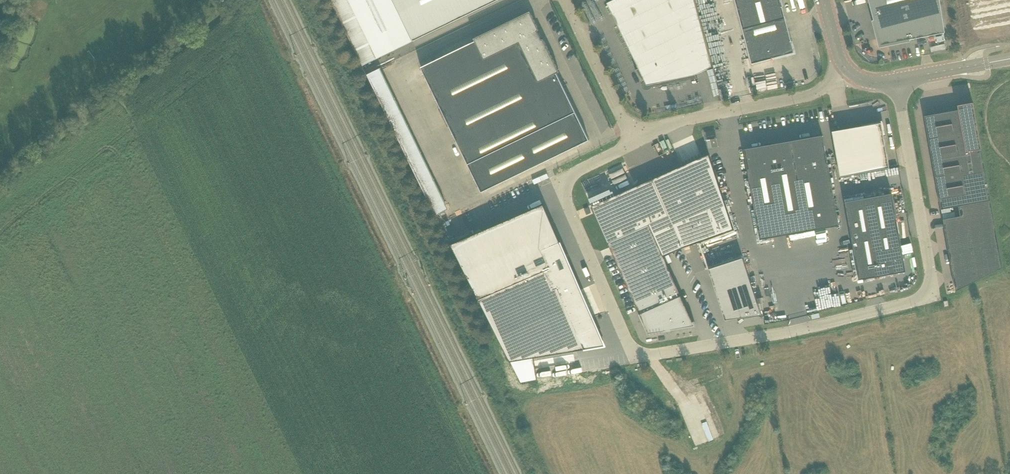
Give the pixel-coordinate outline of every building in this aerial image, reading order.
[(411,41),(391,0),(326,0),(358,67),(411,41)] [(411,41),(497,0),(391,0),(411,41)] [(712,67),(695,0),(614,0),(607,3),(639,68),(635,70),(642,84),(643,83),(644,82),(645,80),(647,80),(651,81),(652,83),(653,85),(652,87),(698,79),(697,78),(696,75),(712,67)] [(784,12),(780,0),(735,0),(741,23),(784,12)] [(874,21),(875,21),(879,38),(888,44),(909,39),(910,40),(945,33),(940,0),(869,0),(874,21)] [(979,27),(1009,22),(1009,0),(973,0),(979,27)] [(421,68),(481,193),(589,140),(557,73),(560,72),(543,39),(542,40),(538,31),(539,31),(530,11),(474,39),(475,41),(421,68)] [(791,41),(784,12),(741,23),(752,64),(773,59),(773,58),(794,53),(791,42),(791,41)] [(427,217),(441,211),(376,67),(362,73),(427,217)] [(959,110),(925,116),(941,209),(956,291),(1003,267),(991,200),(973,103),(958,106),(959,110)] [(863,126),(861,127),(832,132),(840,177),(841,177),(890,168),(884,136),(883,134),(881,123),(863,126)] [(800,142),(746,151),(749,168),(747,169),(760,240),(839,226),(823,135),(799,140),(800,142)] [(592,206),(648,334),(666,331),(666,332),(667,332),(671,331),(672,331),(672,330),(695,326),(664,257),(684,248),(734,230),(709,153),(592,206)] [(892,194),(845,202),(859,280),(882,276),(882,274),(904,270),(902,258),(904,258),(892,194)] [(544,205),(451,245),(510,361),(603,343),(544,205)] [(743,258),(708,269),(725,320),(761,315),(743,258)]
